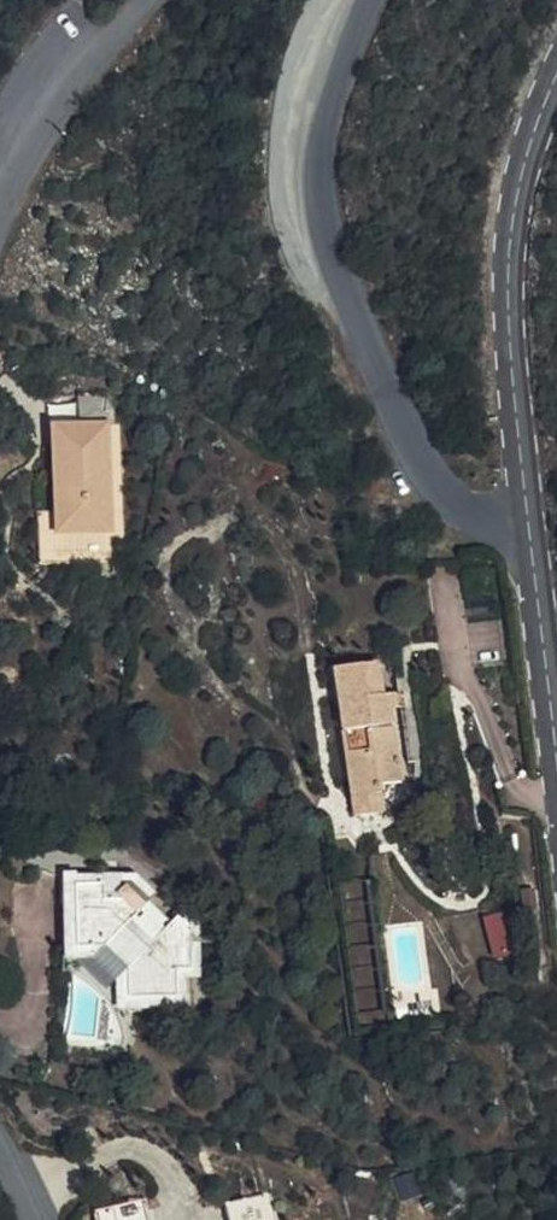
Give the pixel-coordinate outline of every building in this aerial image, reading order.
[(108,423),(53,424),(53,512),(54,533),(109,533),(108,423)] [(39,561),(109,560),(109,533),(54,533),(53,512),(38,512),(39,561)] [(378,657),(336,663),(358,813),(386,808),(382,781),(405,778),(393,691),(386,693),(378,657)] [(94,887),(70,886),(70,903),(68,938),(68,950),(94,951),(117,976),(116,1001),(165,1003),(167,980),(181,980),(184,937),(169,921),(143,945),(126,926),(145,907),(130,890),(114,889),(113,905),(93,905),(94,887)] [(68,938),(70,903),(58,902),(56,936),(68,938)] [(395,1177),(401,1199),(420,1193),(413,1171),(395,1177)] [(226,1204),(230,1219),(270,1219),(264,1195),(226,1204)] [(97,1213),(99,1219),(145,1219),(140,1202),(97,1213)]
